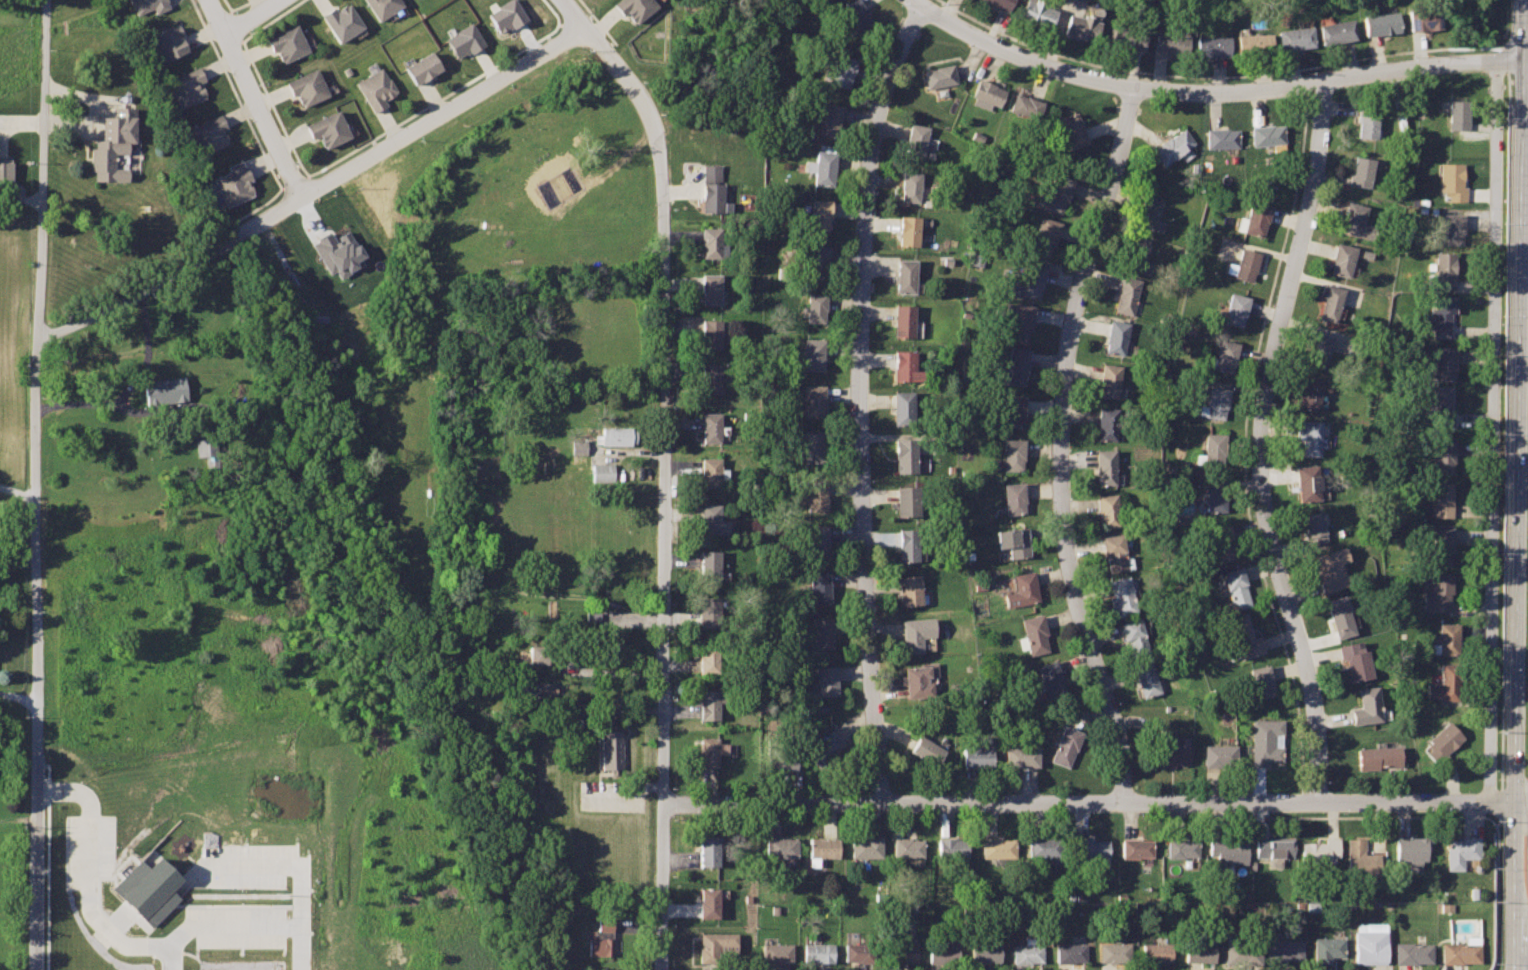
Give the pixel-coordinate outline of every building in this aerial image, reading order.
[(139,15),(153,8),(156,14),(169,7),(166,0),(132,0),(139,15)] [(379,22),(403,5),(399,0),(364,0),(379,22)] [(496,7),(507,0),(514,0),(526,21),(508,31),(506,28),(498,33),(486,14),(497,8),(496,7)] [(614,4),(622,14),(625,12),(635,24),(658,5),(654,0),(619,0),(614,4)] [(838,8),(854,33),(871,23),(856,0),(852,0),(838,8)] [(1004,12),(1010,0),(979,0),(1004,12)] [(1041,6),(1043,2),(1037,0),(1030,0),(1030,2),(1025,0),(1018,18),(1048,29),(1054,11),(1041,6)] [(349,4),(337,12),(333,7),(321,15),(339,42),(363,26),(349,4)] [(1434,8),(1405,11),(1407,32),(1436,29),(1434,8)] [(1394,11),(1360,16),(1363,37),(1396,33),(1394,11)] [(1096,22),(1090,21),(1091,18),(1080,15),(1079,18),(1066,15),(1061,35),(1091,42),(1096,22)] [(1348,20),(1316,25),(1319,45),(1352,39),(1348,20)] [(444,40),(455,33),(454,32),(469,22),(484,46),(469,55),(468,53),(465,55),(464,53),(455,58),(444,40)] [(175,23),(150,35),(163,63),(188,51),(175,23)] [(294,24),(264,39),(271,54),(276,51),(283,64),(308,51),(294,24)] [(1306,26),(1275,31),(1278,51),(1309,46),(1306,26)] [(1144,32),(1112,27),(1109,46),(1141,51),(1144,32)] [(1186,36),(1152,33),(1151,52),(1184,55),(1186,36)] [(1267,33),(1233,36),(1235,55),(1269,52),(1267,33)] [(1226,37),(1193,37),(1193,56),(1226,57),(1226,37)] [(428,53),(403,68),(413,85),(439,70),(428,53)] [(834,54),(826,83),(847,89),(855,60),(834,54)] [(952,64),(922,71),(926,89),(956,83),(952,64)] [(199,67),(169,81),(181,108),(207,96),(200,82),(205,79),(199,67)] [(382,68),(357,83),(374,112),(387,104),(384,100),(397,92),(382,68)] [(313,69),(284,82),(291,97),(296,95),(302,109),(327,97),(313,69)] [(1006,90),(978,79),(970,96),(975,98),(972,104),(989,111),(992,105),(999,107),(1006,90)] [(1015,93),(1009,110),(1037,119),(1043,102),(1015,93)] [(1465,98),(1446,98),(1447,129),(1466,128),(1465,98)] [(841,107),(824,103),(817,134),(835,138),(841,107)] [(1377,106),(1359,106),(1358,137),(1376,138),(1377,106)] [(136,108),(115,108),(115,117),(103,118),(103,140),(96,140),(96,149),(93,149),(93,172),(96,172),(96,182),(129,182),(129,169),(116,169),(115,155),(128,154),(128,142),(136,142),(136,108)] [(337,110),(303,126),(310,140),(317,137),(323,150),(350,138),(337,110)] [(1075,110),(1056,118),(1068,147),(1087,139),(1075,110)] [(220,115),(192,128),(205,154),(229,143),(222,129),(226,127),(220,115)] [(910,121),(905,151),(924,154),(929,125),(910,121)] [(1283,123),(1251,126),(1253,145),(1275,143),(1276,150),(1286,149),(1283,123)] [(1182,126),(1151,149),(1163,165),(1178,154),(1183,161),(1194,153),(1188,146),(1194,142),(1182,126)] [(1238,127),(1206,129),(1206,147),(1239,146),(1238,127)] [(834,154),(814,152),(813,162),(803,161),(802,172),(812,173),(811,185),(831,186),(834,154)] [(1373,157),(1354,155),(1351,182),(1369,185),(1373,157)] [(241,160),(228,167),(230,171),(213,180),(227,207),(253,194),(247,181),(251,180),(241,160)] [(1461,162),(1438,161),(1438,188),(1442,189),(1442,194),(1448,194),(1448,200),(1465,200),(1465,184),(1461,184),(1461,162)] [(0,162),(0,195),(11,195),(11,163),(0,162)] [(720,163),(702,163),(701,211),(730,211),(730,200),(722,200),(722,181),(720,181),(720,163)] [(922,172),(902,170),(900,198),(920,200),(922,172)] [(1073,180),(1054,173),(1047,196),(1040,193),(1036,205),(1062,213),(1073,180)] [(1144,193),(1134,224),(1152,230),(1161,199),(1144,193)] [(1252,198),(1247,217),(1239,215),(1236,227),(1262,234),(1271,203),(1252,198)] [(827,201),(808,200),(807,220),(798,220),(798,228),(826,229),(827,201)] [(1347,200),(1340,231),(1367,237),(1370,222),(1362,220),(1365,204),(1347,200)] [(1461,212),(1440,213),(1440,230),(1433,230),(1433,242),(1458,242),(1458,231),(1461,231),(1461,212)] [(919,215),(900,214),(898,244),(918,245),(919,215)] [(1060,221),(1041,215),(1030,251),(1047,256),(1053,235),(1056,236),(1060,221)] [(721,226),(701,225),(701,244),(703,244),(702,257),(727,257),(727,243),(720,243),(721,226)] [(310,244),(316,241),(315,240),(328,232),(332,238),(346,230),(362,255),(352,262),(355,266),(347,271),(348,273),(339,279),(334,270),(328,274),(310,244)] [(1148,239),(1130,234),(1120,266),(1138,272),(1148,239)] [(1355,246),(1338,241),(1330,271),(1348,276),(1355,246)] [(827,245),(801,244),(800,268),(808,268),(807,273),(826,274),(827,245)] [(1260,251),(1242,247),(1238,264),(1229,261),(1226,271),(1235,273),(1234,276),(1252,281),(1260,251)] [(1374,252),(1363,250),(1362,257),(1373,259),(1374,252)] [(1451,251),(1432,251),(1432,286),(1451,286),(1451,251)] [(916,259),(897,258),(895,290),(915,291),(916,259)] [(1045,264),(1028,260),(1023,281),(1012,279),(1009,291),(1038,297),(1045,264)] [(720,273),(701,273),(701,302),(720,302),(720,273)] [(1119,273),(1113,295),(1116,296),(1112,310),(1128,314),(1138,279),(1119,273)] [(1344,287),(1325,283),(1322,295),(1324,295),(1319,317),(1336,321),(1344,287)] [(1249,295),(1230,290),(1222,320),(1241,325),(1249,295)] [(826,292),(806,291),(806,321),(826,321),(826,292)] [(1453,294),(1431,294),(1431,331),(1448,331),(1448,311),(1452,311),(1453,294)] [(1033,305),(1009,301),(1005,319),(1011,320),(1008,337),(1027,341),(1033,305)] [(913,304),(895,305),(895,336),(914,336),(913,304)] [(721,318),(701,318),(702,348),(721,348),(721,318)] [(1126,322),(1108,319),(1103,352),(1121,355),(1126,322)] [(1313,328),(1309,341),(1312,342),(1307,363),(1323,367),(1332,333),(1313,328)] [(824,337),(803,338),(803,368),(824,368),(824,337)] [(1237,342),(1218,338),(1212,368),(1231,372),(1237,342)] [(1028,348),(1009,346),(1007,362),(991,360),(990,373),(1006,375),(1005,381),(1023,383),(1025,370),(1026,370),(1028,348)] [(1453,346),(1433,346),(1433,380),(1453,380),(1453,346)] [(916,350),(894,350),(894,379),(923,379),(923,368),(914,368),(914,362),(920,362),(920,353),(916,353),(916,350)] [(721,362),(702,363),(702,391),(721,391),(721,362)] [(1118,364),(1099,362),(1096,396),(1114,398),(1118,364)] [(1321,377),(1302,374),(1297,406),(1317,409),(1321,377)] [(184,377),(147,384),(150,404),(187,397),(184,377)] [(824,383),(803,384),(804,416),(826,415),(824,383)] [(1226,386),(1209,384),(1206,404),(1197,403),(1196,412),(1205,413),(1205,416),(1222,418),(1226,386)] [(1450,385),(1423,385),(1422,414),(1433,414),(1432,426),(1452,426),(1453,409),(1449,408),(1450,385)] [(911,391),(893,392),(894,423),(912,422),(911,391)] [(1023,395),(1004,394),(1002,425),(1021,426),(1023,395)] [(1113,406),(1094,406),(1094,438),(1113,439),(1113,406)] [(720,410),(702,411),(702,440),(720,440),(720,410)] [(1320,419),(1297,419),(1297,437),(1302,437),(1302,453),(1319,453),(1320,419)] [(630,425),(601,425),(601,433),(593,433),(593,442),(601,442),(601,444),(630,444),(630,442),(635,442),(635,428),(630,428),(630,425)] [(824,430),(803,431),(804,462),(825,461),(824,430)] [(1222,433),(1204,432),(1203,453),(1195,453),(1194,462),(1222,463),(1222,433)] [(914,437),(894,438),(895,471),(915,471),(914,437)] [(199,457),(219,455),(217,438),(196,441),(199,457)] [(1023,439),(1003,438),(1002,469),(1022,470),(1023,439)] [(1451,438),(1433,438),(1433,471),(1451,472),(1451,438)] [(585,439),(572,439),(572,461),(585,461),(585,439)] [(1111,448),(1093,449),(1094,483),(1113,483),(1111,448)] [(719,457),(700,456),(700,474),(702,474),(702,486),(719,486),(719,479),(727,479),(727,466),(719,466),(719,457)] [(613,461),(592,462),(592,480),(614,480),(613,461)] [(1316,462),(1294,465),(1298,499),(1320,496),(1316,462)] [(826,477),(806,478),(807,510),(827,509),(826,477)] [(1222,477),(1202,480),(1206,513),(1226,510),(1222,477)] [(1021,481),(1002,483),(1005,514),(1024,512),(1021,481)] [(1450,481),(1432,481),(1431,516),(1450,516),(1450,481)] [(915,484),(895,485),(896,514),(916,513),(915,484)] [(1114,494),(1095,496),(1098,528),(1117,526),(1114,494)] [(719,502),(700,502),(700,532),(728,532),(728,519),(719,519),(719,502)] [(1319,510),(1301,514),(1308,543),(1326,539),(1319,510)] [(826,524),(806,524),(807,556),(827,555),(826,524)] [(1229,524),(1209,529),(1217,562),(1237,557),(1229,524)] [(1026,525),(995,529),(997,546),(1009,544),(1011,558),(1030,555),(1026,525)] [(1451,525),(1431,525),(1431,563),(1451,563),(1451,525)] [(915,527),(897,528),(899,559),(916,558),(915,527)] [(1121,532),(1098,536),(1102,555),(1105,554),(1108,571),(1127,568),(1121,532)] [(1344,544),(1314,555),(1318,568),(1314,570),(1322,593),(1351,583),(1347,571),(1344,572),(1340,561),(1348,559),(1344,544)] [(719,549),(699,549),(699,579),(719,579),(719,549)] [(1239,565),(1213,573),(1219,590),(1225,588),(1232,609),(1251,602),(1239,565)] [(1033,570),(1013,575),(1016,588),(1005,590),(1009,606),(1040,600),(1033,570)] [(828,572),(808,574),(811,602),(831,600),(828,572)] [(1451,573),(1430,573),(1430,589),(1422,589),(1422,610),(1448,610),(1447,591),(1451,591),(1451,573)] [(920,574),(898,576),(900,604),(922,603),(920,574)] [(1126,575),(1107,580),(1111,596),(1108,597),(1113,615),(1116,614),(1117,616),(1136,611),(1130,588),(1135,587),(1133,578),(1127,579),(1126,575)] [(718,596),(698,597),(698,624),(719,623),(718,596)] [(1344,596),(1326,602),(1338,640),(1357,634),(1344,596)] [(585,609),(585,619),(598,620),(598,609),(585,609)] [(1246,612),(1226,618),(1239,659),(1265,651),(1260,635),(1253,637),(1246,612)] [(1042,613),(1022,618),(1031,654),(1049,650),(1045,634),(1047,633),(1042,613)] [(1138,615),(1117,622),(1128,654),(1149,648),(1138,615)] [(934,616),(903,618),(906,652),(924,651),(923,635),(935,634),(934,616)] [(832,617),(813,619),(814,633),(807,634),(808,648),(834,646),(832,617)] [(1457,622),(1438,622),(1438,652),(1457,652),(1457,622)] [(1363,639),(1336,645),(1340,659),(1343,658),(1349,682),(1372,676),(1363,639)] [(718,643),(700,643),(701,672),(718,672),(718,643)] [(553,644),(528,644),(528,662),(556,662),(556,649),(553,649),(553,644)] [(1149,658),(1131,664),(1141,697),(1159,691),(1149,658)] [(1055,659),(1037,667),(1048,696),(1067,689),(1055,659)] [(1458,662),(1438,663),(1438,683),(1426,683),(1426,696),(1439,696),(1439,699),(1459,699),(1458,662)] [(938,663),(905,665),(907,697),(934,695),(933,680),(928,680),(928,676),(939,675),(938,663)] [(836,664),(815,666),(816,680),(810,681),(811,696),(838,693),(836,664)] [(1270,665),(1249,670),(1255,699),(1276,695),(1270,665)] [(559,682),(523,681),(523,694),(558,694),(559,682)] [(1377,686),(1358,689),(1360,708),(1352,709),(1355,726),(1382,722),(1377,686)] [(725,688),(699,689),(700,718),(719,717),(718,699),(725,699),(725,688)] [(1447,719),(1427,737),(1430,740),(1425,744),(1440,760),(1447,754),(1444,751),(1462,735),(1447,719)] [(1283,721),(1252,721),(1252,767),(1270,767),(1270,761),(1275,761),(1275,735),(1284,735),(1283,721)] [(1064,724),(1050,757),(1069,765),(1083,732),(1064,724)] [(620,727),(601,728),(601,766),(621,766),(620,727)] [(828,729),(822,736),(816,732),(805,744),(811,749),(807,754),(821,767),(843,742),(828,729)] [(919,734),(910,750),(936,765),(945,749),(919,734)] [(992,735),(979,735),(979,746),(963,746),(963,767),(992,767),(992,735)] [(718,736),(699,736),(699,765),(718,765),(718,751),(727,751),(727,741),(717,741),(718,736)] [(795,745),(778,746),(778,737),(766,737),(766,768),(795,768),(795,745)] [(1189,743),(1151,744),(1151,766),(1174,765),(1174,763),(1189,763),(1189,743)] [(1037,745),(1006,746),(1006,766),(1038,765),(1037,745)] [(1235,746),(1204,746),(1204,767),(1235,767),(1235,746)] [(1400,746),(1358,749),(1359,768),(1401,765),(1400,746)] [(718,834),(699,834),(699,864),(718,863),(718,834)] [(1479,835),(1461,835),(1461,838),(1446,838),(1446,868),(1463,869),(1463,857),(1479,857),(1479,835)] [(795,836),(764,836),(764,856),(795,855),(795,836)] [(880,836),(848,836),(849,857),(880,856),(880,836)] [(964,836),(937,837),(937,856),(965,856),(964,836)] [(1061,837),(1029,836),(1028,855),(1061,856),(1061,837)] [(1108,839),(1091,839),(1091,836),(1072,836),(1071,865),(1086,865),(1086,858),(1090,858),(1090,854),(1096,854),(1096,868),(1108,868),(1108,839)] [(1430,836),(1396,836),(1396,859),(1408,859),(1408,869),(1420,869),(1420,858),(1426,858),(1426,849),(1430,849),(1430,836)] [(837,837),(806,837),(806,865),(817,865),(817,856),(837,856),(837,837)] [(923,837),(892,838),(892,856),(923,855),(923,837)] [(1015,837),(980,837),(980,856),(1015,856),(1015,837)] [(1294,837),(1257,838),(1257,858),(1294,858),(1294,837)] [(1339,837),(1325,837),(1325,840),(1301,841),(1301,864),(1329,864),(1329,860),(1333,860),(1333,855),(1339,855),(1339,837)] [(1363,837),(1346,837),(1347,876),(1380,875),(1380,853),(1364,853),(1363,837)] [(1152,838),(1121,838),(1121,856),(1152,856),(1152,838)] [(1198,838),(1167,839),(1168,857),(1198,856),(1198,838)] [(1247,841),(1223,842),(1223,838),(1217,839),(1210,839),(1211,854),(1218,854),(1218,866),(1248,865),(1247,841)] [(141,860),(150,868),(159,859),(181,879),(170,890),(179,898),(152,926),(114,889),(141,860)] [(718,887),(699,887),(700,916),(718,916),(718,887)] [(613,917),(598,917),(598,929),(586,929),(586,939),(588,939),(588,955),(613,955),(613,917)] [(1385,929),(1354,929),(1354,963),(1385,963),(1385,929)] [(736,932),(699,932),(699,960),(716,960),(716,948),(736,948),(736,932)] [(958,933),(943,934),(943,943),(926,944),(926,961),(958,960),(958,933)] [(1260,942),(1239,942),(1239,933),(1225,933),(1225,963),(1252,963),(1260,963),(1260,942)] [(1214,934),(1201,934),(1201,941),(1184,941),(1184,962),(1215,961),(1214,934)] [(1342,937),(1314,937),(1314,963),(1329,963),(1329,956),(1342,956),(1342,937)] [(914,940),(887,941),(888,963),(915,962),(914,940)] [(1303,941),(1267,941),(1267,964),(1285,963),(1285,959),(1303,959),(1303,941)] [(833,942),(802,942),(802,961),(833,961),(833,942)] [(1042,942),(1012,943),(1012,962),(1042,961),(1042,942)] [(1128,942),(1098,943),(1098,961),(1128,960),(1128,942)] [(1431,942),(1394,942),(1394,961),(1431,961),(1431,942)] [(1479,942),(1441,942),(1441,962),(1479,961),(1479,942)] [(791,943),(762,943),(762,961),(792,960),(791,943)] [(871,943),(844,943),(844,960),(871,960),(871,943)] [(999,943),(971,943),(971,962),(999,962),(999,943)] [(1083,943),(1055,944),(1055,962),(1084,962),(1083,943)] [(1170,943),(1142,944),(1143,962),(1170,961),(1170,943)]
